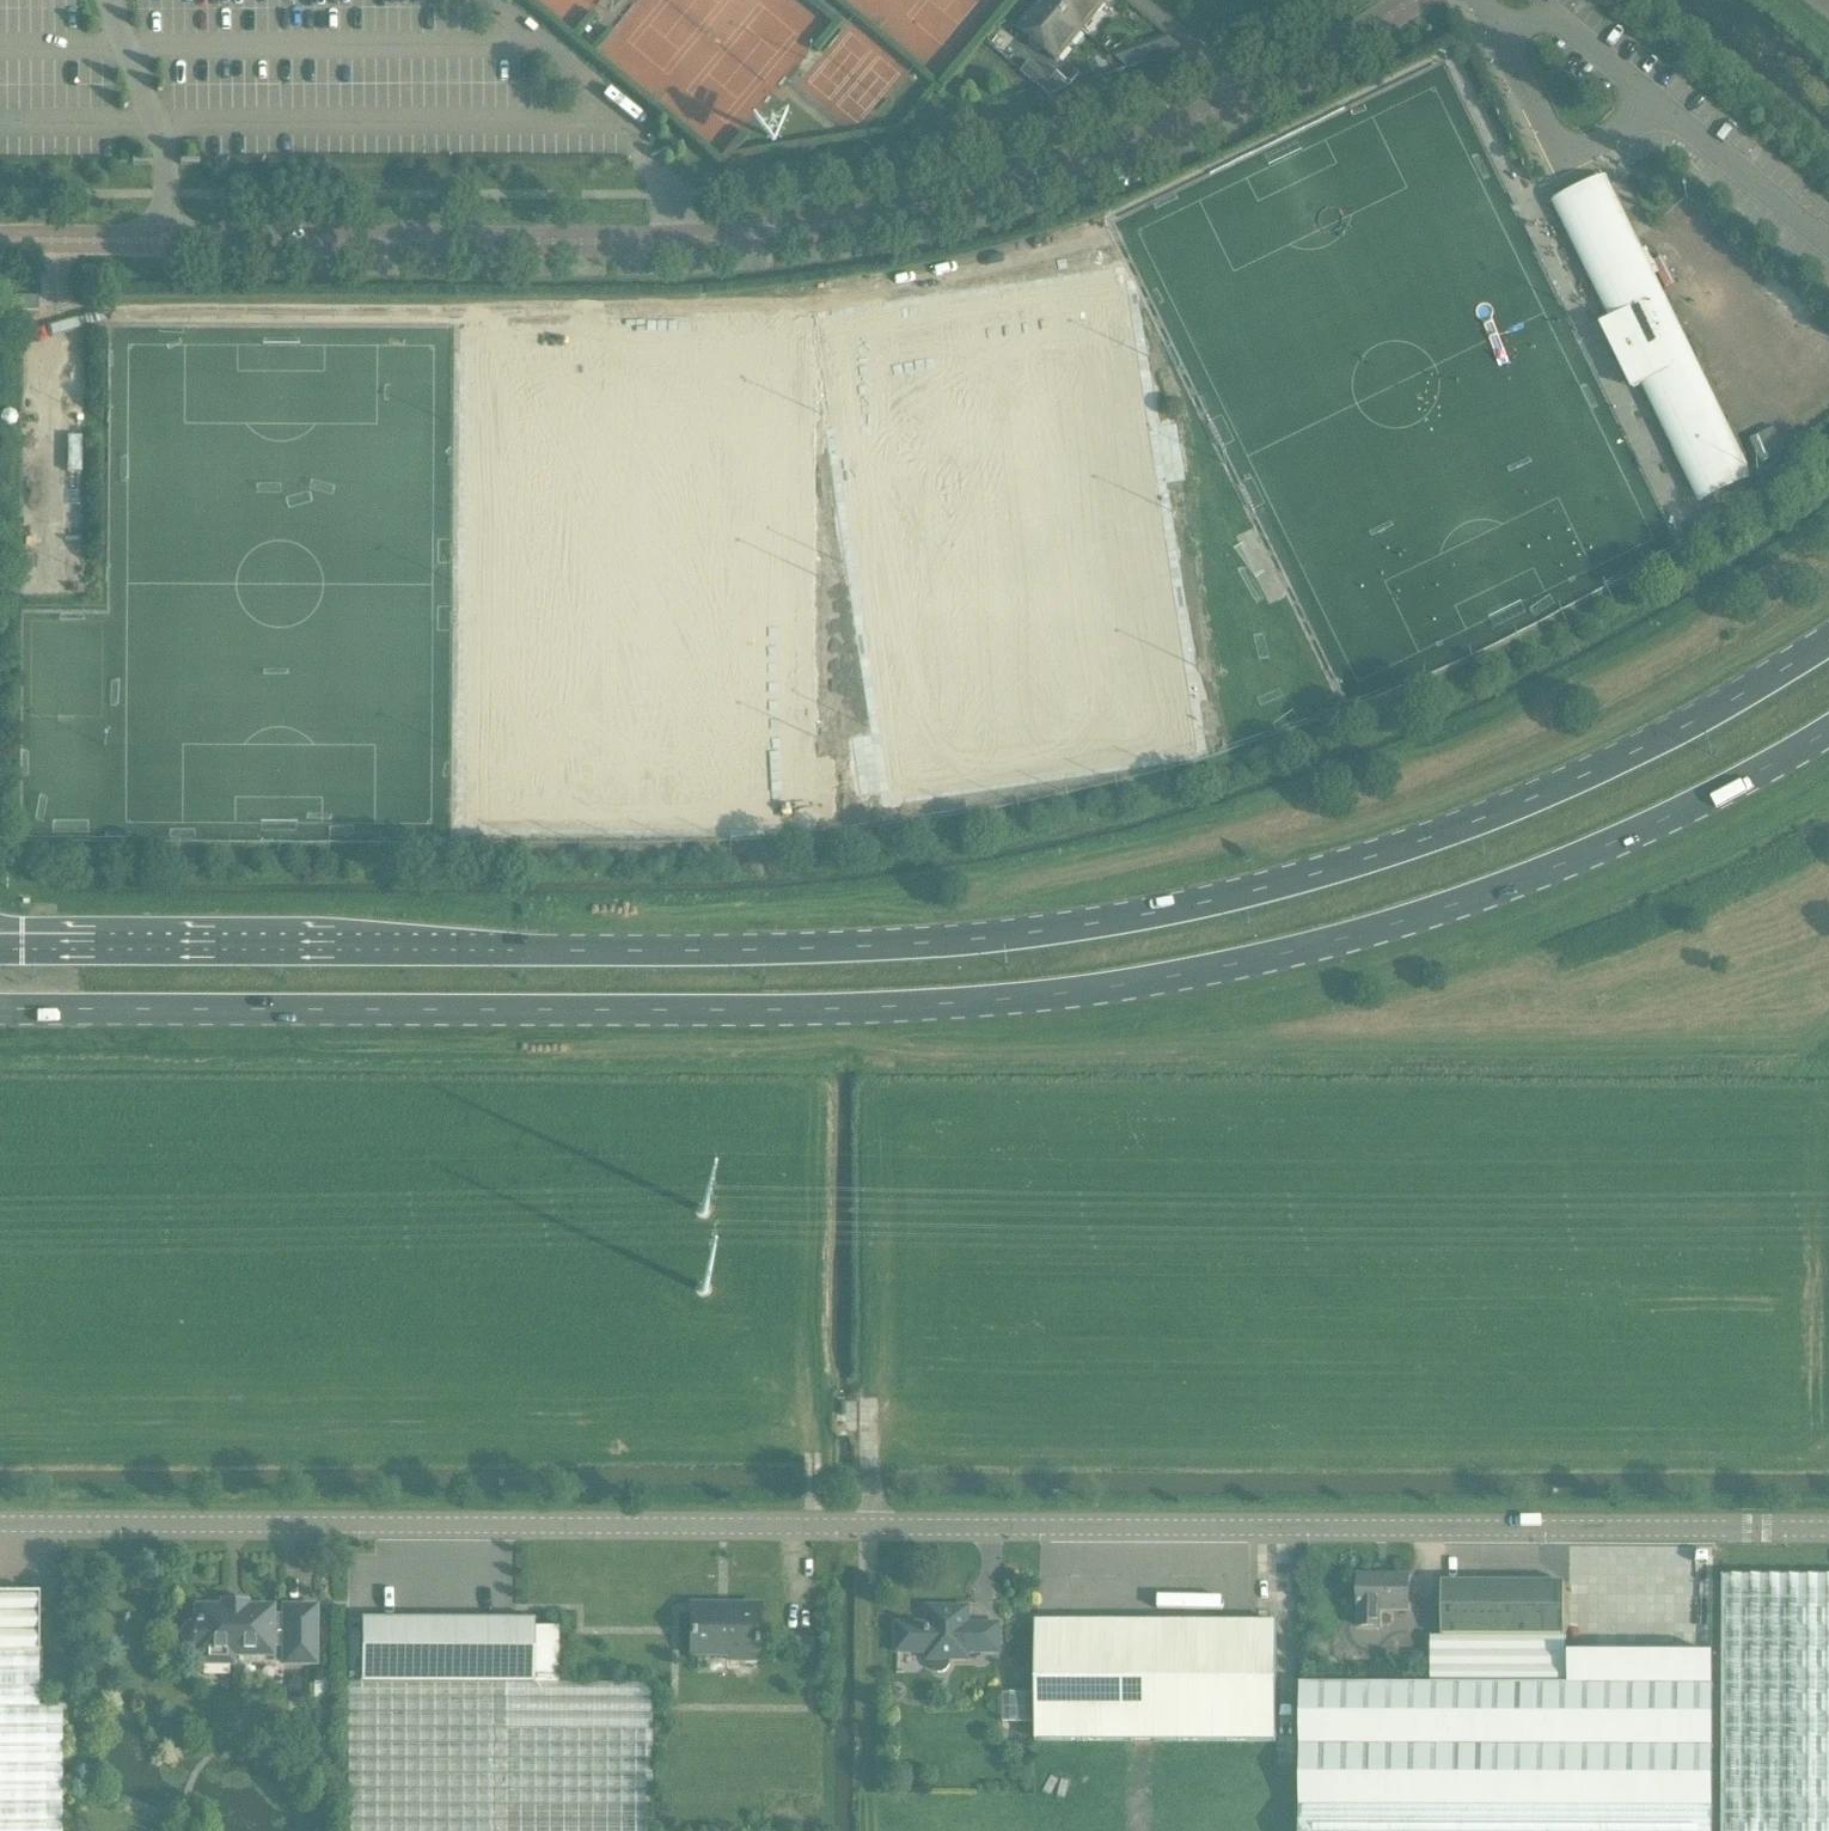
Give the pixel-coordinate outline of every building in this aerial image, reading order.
[(1045,0),(1042,0),(1019,29),(1057,61),(1059,58),(1062,58),(1067,51),(1067,48),(1082,31),(1045,0)] [(1107,0),(1045,0),(1082,31),(1097,13),(1100,12),(1105,6),(1105,3),(1107,0)] [(1142,20),(1130,10),(1122,19),(1134,29),(1142,20)] [(1011,47),(999,37),(991,46),(1003,56),(1011,47)] [(1695,507),(1757,477),(1609,175),(1547,205),(1695,507)] [(22,311),(39,311),(39,297),(13,297),(13,311),(22,311)] [(1381,1628),(1382,1611),(1409,1611),(1409,1575),(1359,1575),(1359,1610),(1358,1628),(1381,1628)] [(1441,1582),(1441,1636),(1564,1636),(1564,1582),(1441,1582)] [(1722,1582),(1722,1830),(1828,1830),(1828,1583),(1736,1582),(1722,1582)] [(61,1710),(38,1710),(38,1595),(0,1595),(0,1830),(61,1830),(61,1710)] [(246,1604),(223,1603),(222,1603),(222,1608),(196,1608),(196,1625),(192,1625),(188,1627),(185,1630),(183,1634),(183,1639),(185,1643),(188,1646),(192,1648),(196,1648),(196,1656),(203,1656),(203,1664),(231,1665),(232,1656),(238,1656),(238,1649),(284,1649),(284,1665),(315,1665),(315,1609),(284,1609),(284,1616),(272,1616),(272,1609),(246,1608),(246,1604)] [(760,1663),(761,1607),(731,1607),(729,1614),(692,1613),(692,1656),(731,1656),(731,1662),(760,1663)] [(930,1661),(933,1661),(932,1663),(933,1666),(933,1668),(935,1670),(937,1671),(939,1672),(941,1673),(943,1673),(946,1672),(948,1671),(949,1670),(951,1668),(952,1665),(952,1663),(951,1661),(970,1661),(970,1654),(1001,1654),(1001,1625),(970,1625),(970,1608),(930,1608),(930,1625),(899,1625),(899,1654),(930,1653),(930,1661)] [(412,1621),(412,1672),(513,1672),(513,1621),(412,1621)] [(1035,1621),(1034,1740),(1276,1741),(1277,1622),(1035,1621)] [(1566,1636),(1564,1636),(1441,1636),(1430,1636),(1431,1683),(1565,1683),(1566,1636)] [(1411,1652),(1411,1669),(1427,1669),(1427,1652),(1411,1652)] [(1300,1830),(1714,1830),(1714,1655),(1568,1655),(1568,1685),(1300,1685),(1300,1830)] [(412,1672),(412,1683),(349,1683),(348,1830),(650,1830),(651,1716),(665,1716),(664,1684),(513,1683),(513,1672),(412,1672)] [(328,1679),(314,1679),(314,1697),(328,1697),(328,1679)]
